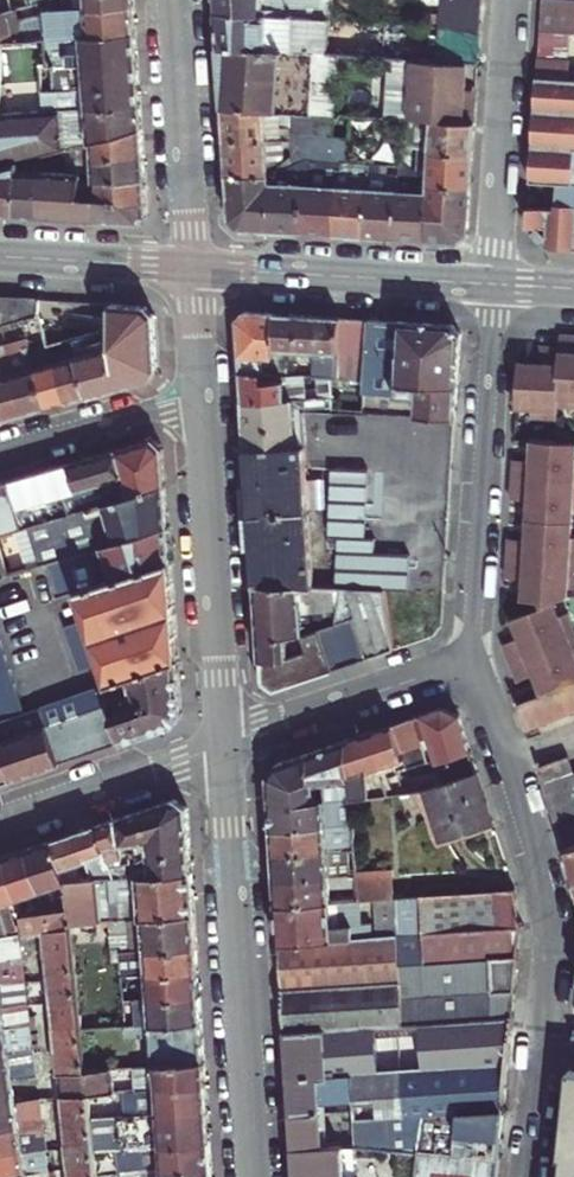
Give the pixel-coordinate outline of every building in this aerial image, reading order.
[(14,10),(21,8),(19,0),(17,0),(10,2),(12,10),(14,10)] [(133,4),(133,0),(62,0),(62,8),(133,4)] [(215,13),(324,20),(325,0),(214,0),(215,13)] [(441,27),(480,30),(482,0),(443,0),(441,27)] [(573,37),(573,3),(540,0),(538,34),(573,37)] [(2,4),(4,12),(12,10),(10,2),(2,4)] [(18,20),(42,14),(47,14),(47,10),(42,10),(40,2),(21,8),(14,10),(18,20)] [(49,38),(135,32),(133,4),(62,8),(47,10),(47,14),(42,14),(43,21),(48,21),(49,38)] [(18,20),(14,10),(12,10),(4,12),(0,13),(0,41),(27,39),(27,33),(22,33),(18,20)] [(324,20),(215,13),(217,49),(313,56),(322,56),(324,20)] [(480,30),(441,27),(438,63),(467,65),(478,66),(480,30)] [(135,32),(49,38),(44,38),(47,65),(51,65),(137,61),(135,32)] [(2,55),(0,91),(0,167),(19,161),(66,149),(71,147),(141,127),(139,85),(85,89),(68,90),(53,91),(51,65),(47,65),(44,38),(27,39),(0,41),(0,49),(2,55)] [(217,49),(221,110),(288,114),(296,114),(310,116),(313,56),(217,49)] [(139,85),(137,61),(51,65),(53,91),(68,90),(68,76),(84,74),(85,89),(139,85)] [(438,63),(411,62),(408,122),(414,122),(419,122),(474,126),(476,103),(465,102),(466,91),(467,65),(438,63)] [(573,253),(573,186),(570,186),(570,175),(573,175),(573,83),(567,82),(568,64),(536,62),(529,186),(555,187),(553,213),(527,212),(526,231),(545,251),(573,253)] [(466,91),(465,102),(476,103),(476,92),(466,91)] [(264,125),(289,126),(288,114),(221,110),(224,143),(265,145),(266,142),(270,142),(270,136),(265,135),(264,125)] [(238,230),(301,234),(303,187),(309,187),(309,182),(310,175),(310,163),(331,165),(343,166),(344,157),(349,157),(352,118),(310,116),(296,114),(288,114),(289,126),(290,135),(290,137),(290,143),(291,149),(292,157),(283,163),(269,174),(269,178),(226,176),(229,221),(238,230)] [(408,122),(406,122),(406,132),(413,133),(414,122),(408,122)] [(430,150),(430,155),(472,158),(474,126),(419,122),(418,149),(430,150)] [(290,135),(289,126),(264,125),(265,135),(270,136),(270,142),(282,143),(282,135),(290,135)] [(93,162),(143,155),(141,127),(71,147),(75,158),(78,165),(93,162)] [(226,176),(269,178),(269,174),(283,163),(282,143),(270,142),(266,142),(265,145),(224,143),(226,176)] [(71,147),(66,149),(69,160),(75,158),(71,147)] [(145,179),(143,155),(93,162),(95,182),(145,179)] [(472,158),(430,155),(428,188),(436,189),(470,191),(472,158)] [(356,158),(349,157),(344,157),(343,166),(352,167),(355,167),(356,158)] [(18,171),(19,161),(0,167),(0,215),(16,216),(18,171)] [(301,234),(334,236),(337,190),(338,173),(343,173),(343,166),(331,165),(331,172),(326,172),(325,188),(318,188),(317,182),(309,182),(309,187),(303,187),(301,234)] [(365,238),(368,167),(360,167),(360,173),(355,173),(354,190),(337,190),(334,236),(365,238)] [(394,239),(397,193),(398,170),(388,169),(387,179),(376,178),(376,168),(368,167),(365,238),(394,239)] [(41,173),(18,171),(16,216),(39,218),(41,173)] [(65,174),(41,173),(39,218),(62,219),(65,174)] [(65,174),(62,219),(85,220),(86,197),(83,197),(81,175),(65,174)] [(146,203),(145,179),(95,182),(96,197),(96,200),(146,203)] [(434,216),(436,189),(428,188),(428,195),(425,241),(458,243),(467,235),(468,218),(434,216)] [(470,191),(436,189),(434,216),(468,218),(470,191)] [(425,241),(428,195),(397,193),(394,239),(425,241)] [(96,200),(96,197),(86,197),(85,220),(139,224),(147,216),(146,203),(96,200)] [(3,327),(24,321),(38,317),(39,301),(0,298),(0,328),(3,327)] [(145,307),(112,305),(112,312),(112,328),(74,339),(89,397),(150,380),(157,369),(154,316),(145,307)] [(272,357),(273,314),(244,312),(237,321),(241,370),(262,372),(260,357),(272,357)] [(312,376),(330,377),(335,377),(339,318),(273,314),(272,357),(272,373),(285,374),(287,352),(313,353),(312,376)] [(365,412),(370,320),(339,318),(335,377),(330,377),(331,397),(332,410),(365,412)] [(370,320),(365,412),(455,417),(460,335),(453,326),(370,320)] [(559,338),(558,351),(539,350),(538,366),(518,365),(515,412),(530,413),(530,421),(555,422),(555,411),(573,412),(573,339),(559,338)] [(89,397),(74,339),(58,344),(54,350),(69,402),(89,397)] [(69,402),(54,350),(49,352),(34,356),(33,356),(47,408),(69,402)] [(47,408),(33,356),(12,362),(27,414),(47,408)] [(272,373),(272,357),(260,357),(262,372),(272,373)] [(12,362),(0,365),(0,402),(5,420),(27,414),(12,362)] [(241,370),(243,401),(285,399),(282,379),(262,378),(262,372),(241,370)] [(306,398),(331,397),(330,377),(312,376),(304,375),(306,398)] [(285,399),(243,401),(245,448),(303,446),(305,446),(302,410),(321,411),(332,411),(332,410),(331,397),(306,398),(301,398),(293,399),(285,399)] [(152,440),(115,450),(121,470),(111,472),(119,499),(164,487),(162,448),(152,440)] [(314,587),(303,446),(245,448),(255,584),(314,587)] [(540,609),(552,605),(566,599),(567,590),(573,591),(573,542),(570,541),(572,512),(573,512),(573,448),(530,446),(528,465),(512,464),(509,504),(526,505),(523,544),(507,543),(505,582),(521,583),(519,603),(538,604),(540,609)] [(121,470),(115,450),(90,457),(103,504),(119,499),(111,472),(121,470)] [(90,457),(69,463),(75,488),(65,492),(71,513),(103,504),(90,457)] [(69,463),(8,480),(22,527),(43,521),(61,516),(71,513),(65,492),(75,488),(69,463)] [(331,470),(328,538),(338,538),(336,589),(409,591),(410,556),(374,554),(375,539),(365,539),(368,471),(331,470)] [(0,483),(0,533),(22,527),(8,480),(0,483)] [(61,516),(74,554),(167,528),(164,487),(119,499),(103,504),(71,513),(61,516)] [(43,521),(22,527),(0,533),(0,558),(5,574),(46,562),(55,560),(43,521)] [(167,528),(74,554),(55,560),(46,562),(56,595),(170,562),(167,528)] [(73,636),(173,604),(170,562),(60,595),(73,636)] [(314,587),(255,584),(258,637),(286,635),(294,635),(303,635),(302,610),(337,609),(338,589),(314,587)] [(84,668),(102,663),(102,662),(175,637),(173,604),(73,636),(84,668)] [(531,678),(538,697),(548,693),(567,685),(573,683),(573,638),(566,617),(557,619),(552,605),(540,609),(509,622),(516,641),(501,647),(515,684),(531,678)] [(366,660),(393,651),(378,608),(352,618),(366,660)] [(336,624),(320,630),(333,671),(366,660),(352,618),(336,624)] [(274,692),(333,671),(320,630),(303,635),(305,641),(307,649),(288,656),(260,658),(261,683),(274,692)] [(288,656),(286,635),(258,637),(260,658),(288,656)] [(102,663),(109,683),(127,677),(177,661),(175,637),(102,662),(102,663)] [(6,658),(0,660),(0,720),(25,712),(6,658)] [(181,714),(177,661),(127,677),(133,706),(111,714),(121,743),(174,726),(181,714)] [(110,689),(104,692),(111,714),(133,706),(127,677),(109,683),(110,689)] [(110,689),(109,683),(102,686),(104,692),(110,689)] [(548,693),(558,718),(573,711),(573,703),(567,685),(548,693)] [(121,743),(111,714),(104,692),(102,686),(40,706),(60,764),(121,743)] [(517,705),(525,731),(558,718),(548,693),(538,697),(517,705)] [(40,706),(25,712),(0,720),(0,748),(11,780),(60,764),(40,706)] [(442,708),(411,719),(421,747),(426,760),(427,762),(433,764),(437,762),(470,752),(458,716),(442,708)] [(411,719),(347,741),(350,779),(351,789),(351,797),(352,800),(385,795),(383,774),(406,766),(402,753),(421,747),(411,719)] [(347,741),(329,747),(331,783),(350,779),(347,741)] [(268,776),(270,805),(315,803),(314,785),(331,783),(329,747),(276,765),(268,776)] [(402,753),(406,766),(426,760),(421,747),(402,753)] [(0,748),(0,785),(12,781),(11,780),(0,748)] [(470,752),(437,762),(454,781),(477,774),(470,752)] [(555,821),(573,814),(573,783),(571,775),(565,757),(537,767),(555,821)] [(477,774),(454,781),(427,790),(444,840),(493,825),(477,774)] [(343,789),(336,791),(336,800),(344,799),(343,789)] [(351,789),(343,789),(344,799),(351,797),(351,789)] [(270,805),(271,830),(353,825),(352,800),(351,797),(344,799),(336,800),(315,803),(270,805)] [(117,819),(121,844),(147,841),(148,855),(190,851),(187,810),(186,808),(174,800),(117,819)] [(95,827),(101,847),(121,844),(117,819),(95,827)] [(271,830),(273,855),(327,851),(355,850),(353,825),(271,830)] [(76,833),(84,860),(89,874),(108,872),(105,860),(101,847),(95,827),(76,833)] [(76,833),(52,841),(64,883),(79,881),(75,864),(84,860),(76,833)] [(52,841),(27,849),(39,892),(42,910),(66,908),(64,883),(52,841)] [(564,850),(573,881),(573,847),(564,850)] [(39,892),(27,849),(5,857),(18,899),(21,913),(42,910),(39,892)] [(190,851),(148,855),(150,875),(191,872),(190,851)] [(273,855),(275,880),(329,876),(327,851),(273,855)] [(110,879),(130,877),(129,867),(125,868),(123,856),(105,860),(108,872),(110,879)] [(0,858),(0,905),(18,899),(5,857),(0,858)] [(357,884),(358,902),(393,899),(390,871),(356,874),(357,884)] [(101,883),(102,889),(108,889),(109,901),(138,899),(141,918),(142,917),(194,914),(191,872),(150,875),(136,876),(130,877),(110,879),(107,879),(107,883),(101,883)] [(275,880),(276,907),(330,904),(329,876),(275,880)] [(100,920),(96,884),(101,883),(101,879),(79,881),(64,883),(66,908),(68,923),(100,920)] [(514,889),(395,899),(397,926),(397,936),(400,966),(421,964),(489,960),(518,958),(520,929),(514,889)] [(276,907),(279,944),(373,938),(371,908),(375,908),(377,922),(382,927),(397,926),(395,899),(393,899),(358,902),(330,904),(276,907)] [(22,924),(24,932),(42,930),(68,926),(68,923),(66,908),(42,910),(21,913),(22,924)] [(145,949),(196,945),(194,914),(142,917),(143,928),(145,949)] [(22,924),(3,927),(6,935),(17,934),(24,932),(22,924)] [(42,930),(44,953),(71,949),(71,945),(68,926),(42,930)] [(13,958),(14,961),(21,960),(20,956),(17,934),(6,935),(0,936),(0,960),(13,958)] [(279,944),(282,991),(401,982),(400,966),(397,936),(373,938),(279,944)] [(198,969),(196,945),(145,949),(146,973),(198,969)] [(44,953),(47,976),(74,973),(71,949),(44,953)] [(0,960),(0,975),(15,972),(15,976),(23,976),(21,967),(13,968),(13,961),(14,961),(13,958),(0,960)] [(518,958),(489,960),(491,994),(514,992),(518,958)] [(491,994),(489,960),(421,964),(400,966),(401,982),(403,1025),(512,1017),(514,992),(491,994)] [(146,973),(148,998),(199,994),(198,969),(146,973)] [(74,973),(47,976),(49,1000),(77,997),(74,973)] [(128,983),(127,974),(120,974),(121,984),(128,983)] [(26,1004),(26,1002),(23,980),(23,976),(15,976),(16,982),(0,984),(0,1007),(26,1004)] [(401,982),(282,991),(284,1032),(323,1030),(403,1025),(401,982)] [(199,994),(148,998),(150,1023),(201,1020),(199,994)] [(77,997),(49,1000),(52,1025),(80,1022),(77,997)] [(0,1007),(0,1030),(20,1027),(20,1029),(29,1027),(26,1004),(0,1007)] [(323,1030),(326,1071),(334,1070),(335,1077),(352,1075),(506,1066),(512,1017),(403,1025),(323,1030)] [(201,1020),(150,1023),(131,1024),(125,1025),(103,1026),(104,1037),(146,1033),(148,1031),(151,1031),(152,1043),(149,1047),(149,1055),(153,1058),(153,1063),(203,1060),(201,1020)] [(80,1028),(80,1022),(52,1025),(55,1048),(82,1045),(81,1039),(80,1028)] [(80,1028),(81,1039),(104,1037),(103,1026),(80,1028)] [(20,1029),(20,1027),(0,1030),(0,1054),(9,1052),(8,1051),(23,1048),(22,1044),(31,1042),(30,1033),(21,1035),(20,1029)] [(284,1032),(291,1121),(321,1120),(320,1108),(354,1106),(352,1075),(335,1077),(334,1070),(326,1071),(323,1030),(284,1032)] [(12,1077),(35,1074),(32,1051),(31,1042),(22,1044),(23,1048),(8,1051),(9,1052),(0,1054),(0,1079),(12,1077)] [(55,1048),(57,1070),(85,1068),(82,1045),(55,1048)] [(203,1060),(153,1063),(135,1064),(136,1089),(145,1088),(157,1087),(205,1083),(203,1060)] [(57,1070),(60,1095),(87,1091),(114,1088),(112,1066),(85,1068),(57,1070)] [(354,1106),(354,1118),(422,1114),(455,1113),(469,1111),(502,1109),(506,1066),(352,1075),(354,1106)] [(569,1070),(559,1158),(567,1159),(566,1172),(560,1171),(560,1176),(573,1176),(573,1071),(569,1070)] [(16,1101),(14,1089),(12,1077),(0,1079),(0,1103),(16,1101)] [(157,1087),(158,1111),(207,1107),(205,1083),(157,1087)] [(63,1118),(90,1115),(90,1111),(87,1091),(60,1095),(63,1118)] [(19,1126),(20,1131),(35,1129),(35,1133),(42,1132),(41,1120),(40,1111),(38,1098),(16,1101),(0,1103),(0,1129),(19,1126)] [(139,1113),(118,1115),(120,1147),(141,1146),(142,1152),(147,1151),(152,1145),(209,1141),(207,1107),(158,1111),(138,1112),(139,1113)] [(468,1135),(499,1138),(502,1109),(469,1111),(468,1135)] [(455,1113),(455,1134),(468,1135),(469,1111),(455,1113)] [(498,1147),(499,1138),(468,1135),(455,1134),(455,1113),(422,1114),(419,1153),(497,1159),(498,1147)] [(354,1118),(355,1148),(418,1153),(419,1153),(422,1114),(354,1118)] [(63,1118),(65,1140),(92,1138),(90,1117),(90,1115),(63,1118)] [(291,1121),(292,1149),(323,1148),(321,1120),(291,1121)] [(23,1149),(20,1131),(19,1126),(0,1129),(0,1152),(23,1149)] [(65,1140),(68,1164),(95,1161),(92,1138),(65,1140)] [(151,1168),(210,1164),(209,1141),(152,1145),(147,1151),(148,1160),(142,1160),(143,1166),(150,1166),(151,1168)] [(40,1170),(38,1157),(45,1157),(44,1146),(37,1147),(23,1149),(0,1152),(0,1176),(40,1170)] [(294,1176),(342,1176),(339,1147),(323,1148),(292,1149),(294,1176)] [(419,1153),(418,1153),(416,1176),(495,1176),(497,1159),(419,1153)] [(45,1157),(38,1157),(40,1170),(0,1176),(47,1176),(45,1157)] [(557,1176),(560,1176),(560,1171),(566,1172),(567,1159),(559,1158),(557,1176)] [(68,1164),(69,1176),(96,1176),(95,1161),(68,1164)] [(210,1164),(151,1168),(151,1171),(143,1172),(144,1176),(211,1176),(210,1164)]
